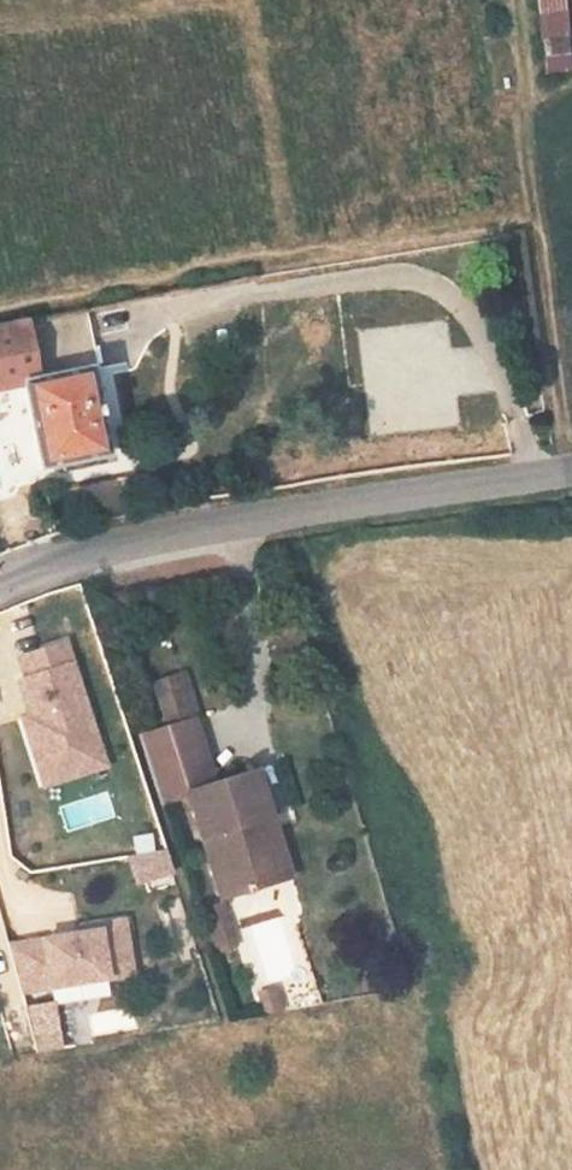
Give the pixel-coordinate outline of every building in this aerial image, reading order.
[(544,41),(568,38),(564,0),(540,0),(544,41)] [(547,72),(571,70),(569,52),(568,38),(544,41),(545,52),(547,72)] [(0,326),(0,378),(21,373),(42,469),(105,454),(86,371),(102,367),(89,307),(0,326)] [(4,654),(42,787),(105,770),(67,636),(4,654)] [(154,743),(180,735),(166,690),(140,698),(153,741),(154,743)] [(145,817),(173,807),(199,799),(180,735),(154,743),(153,741),(124,750),(145,817)] [(204,916),(264,898),(246,837),(258,833),(243,786),(199,799),(173,807),(204,916)] [(168,876),(156,829),(124,837),(136,884),(168,876)] [(246,837),(264,898),(275,895),(258,833),(246,837)] [(125,922),(8,937),(16,997),(53,992),(54,1002),(107,996),(105,980),(132,976),(125,922)] [(205,922),(194,925),(199,940),(209,937),(205,922)] [(54,1000),(26,1003),(33,1054),(61,1050),(54,1000)]
